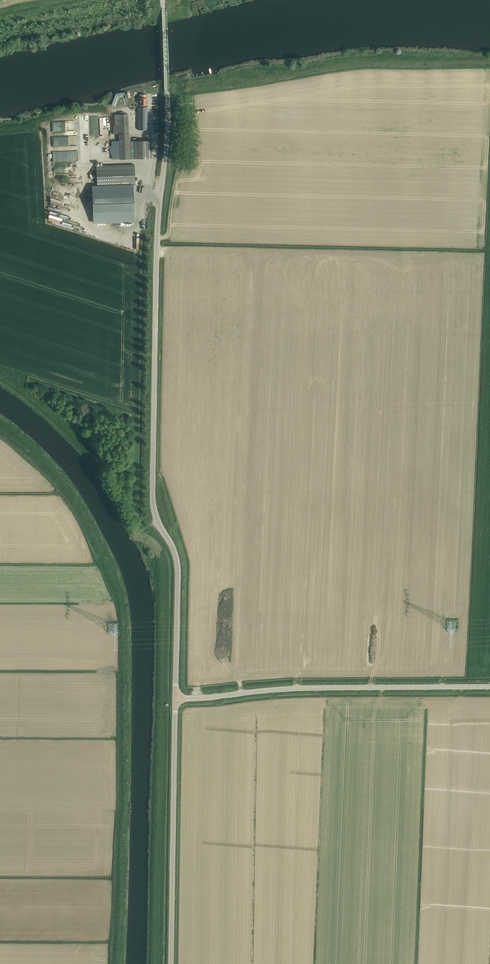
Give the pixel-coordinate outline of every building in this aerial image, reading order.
[(117,100),(120,100),(119,95),(125,94),(124,91),(116,92),(117,100)] [(138,130),(142,130),(147,130),(147,107),(146,107),(146,105),(147,105),(147,94),(140,94),(140,98),(140,102),(140,108),(141,108),(141,110),(138,110),(138,130)] [(120,159),(131,159),(152,158),(151,140),(129,141),(128,113),(115,114),(116,125),(114,125),(114,134),(119,134),(119,141),(120,159)] [(110,117),(100,117),(101,132),(111,132),(110,117)] [(120,159),(119,141),(112,141),(112,159),(120,159)] [(52,161),(79,160),(79,151),(52,152),(52,161)] [(134,165),(96,166),(97,186),(133,185),(135,185),(134,165)] [(78,179),(78,168),(74,168),(74,166),(70,166),(70,179),(78,179)] [(179,178),(188,179),(190,169),(181,167),(179,178)] [(92,186),(93,223),(135,222),(133,185),(97,186),(92,186)]
